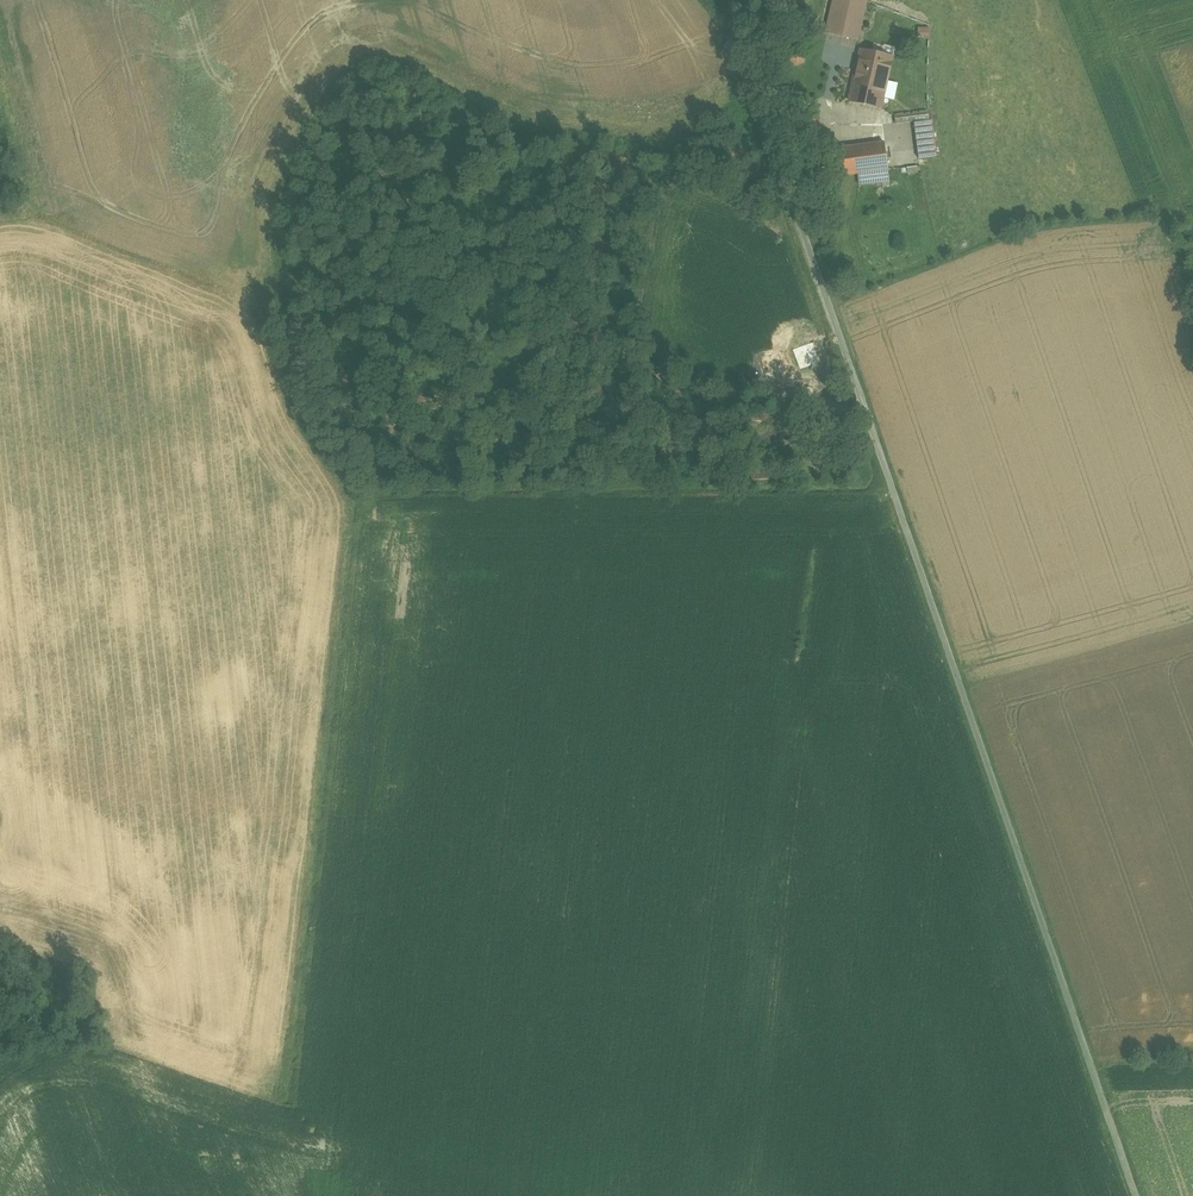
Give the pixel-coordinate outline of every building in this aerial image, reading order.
[(844,20),(862,24),(867,0),(848,0),(844,20)] [(844,20),(831,18),(828,33),(858,40),(862,24),(844,20)] [(789,49),(789,64),(804,64),(804,49),(789,49)] [(893,57),(863,50),(859,71),(879,75),(876,86),(886,88),(893,57)] [(879,75),(859,71),(852,101),(882,107),(886,88),(876,86),(879,75)] [(912,115),(915,157),(936,155),(933,118),(924,118),(924,114),(912,115)] [(885,143),(836,149),(839,176),(888,169),(885,143)]
